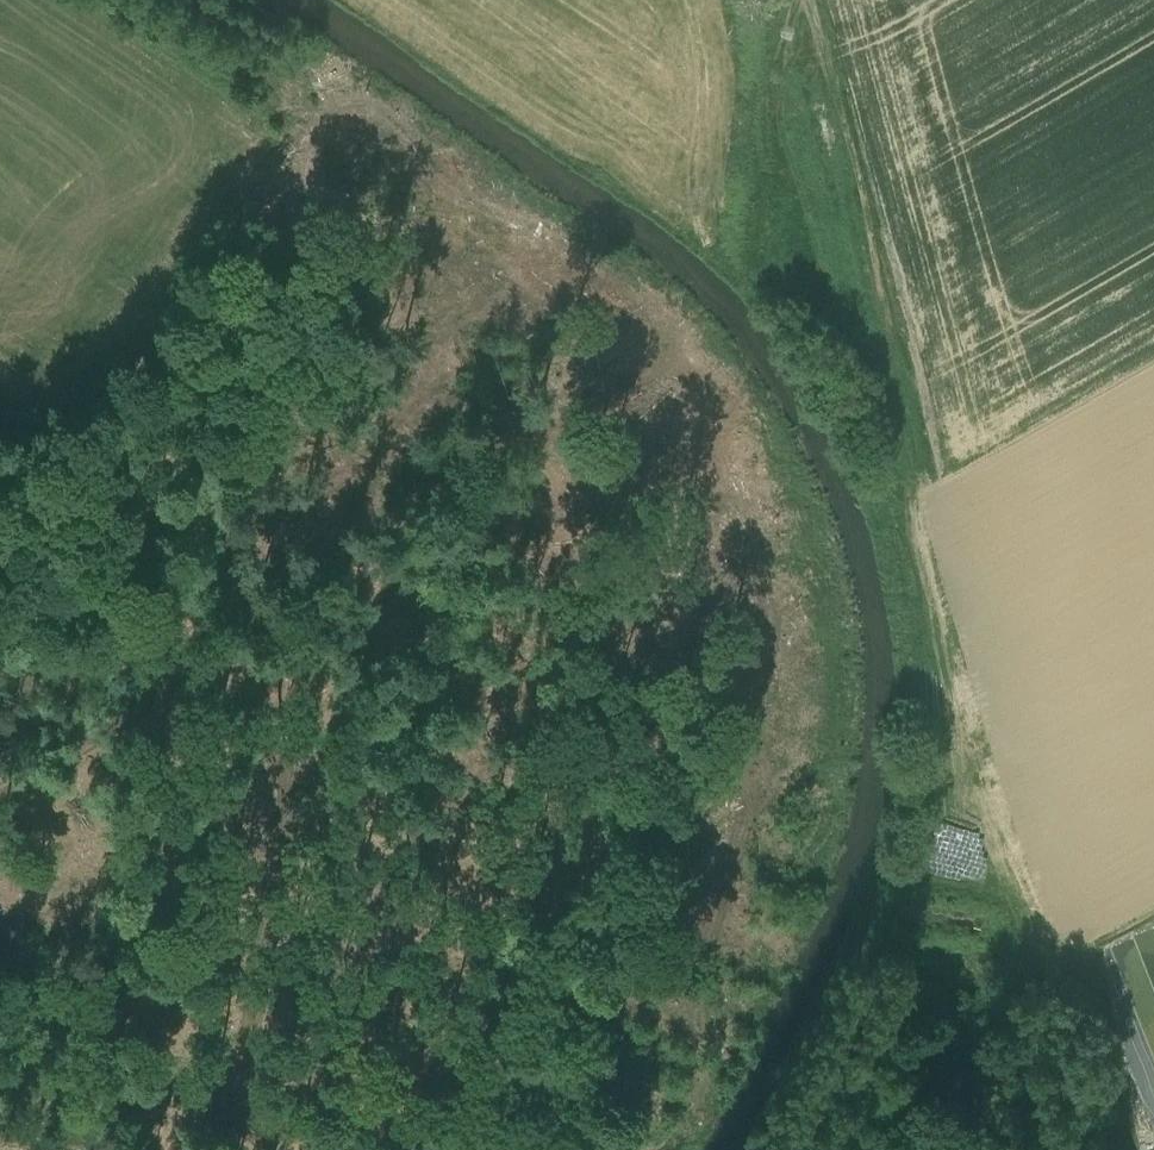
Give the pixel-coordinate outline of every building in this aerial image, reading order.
[(1111,937),(1149,1050),(1153,1049),(1153,923),(1111,937)]
